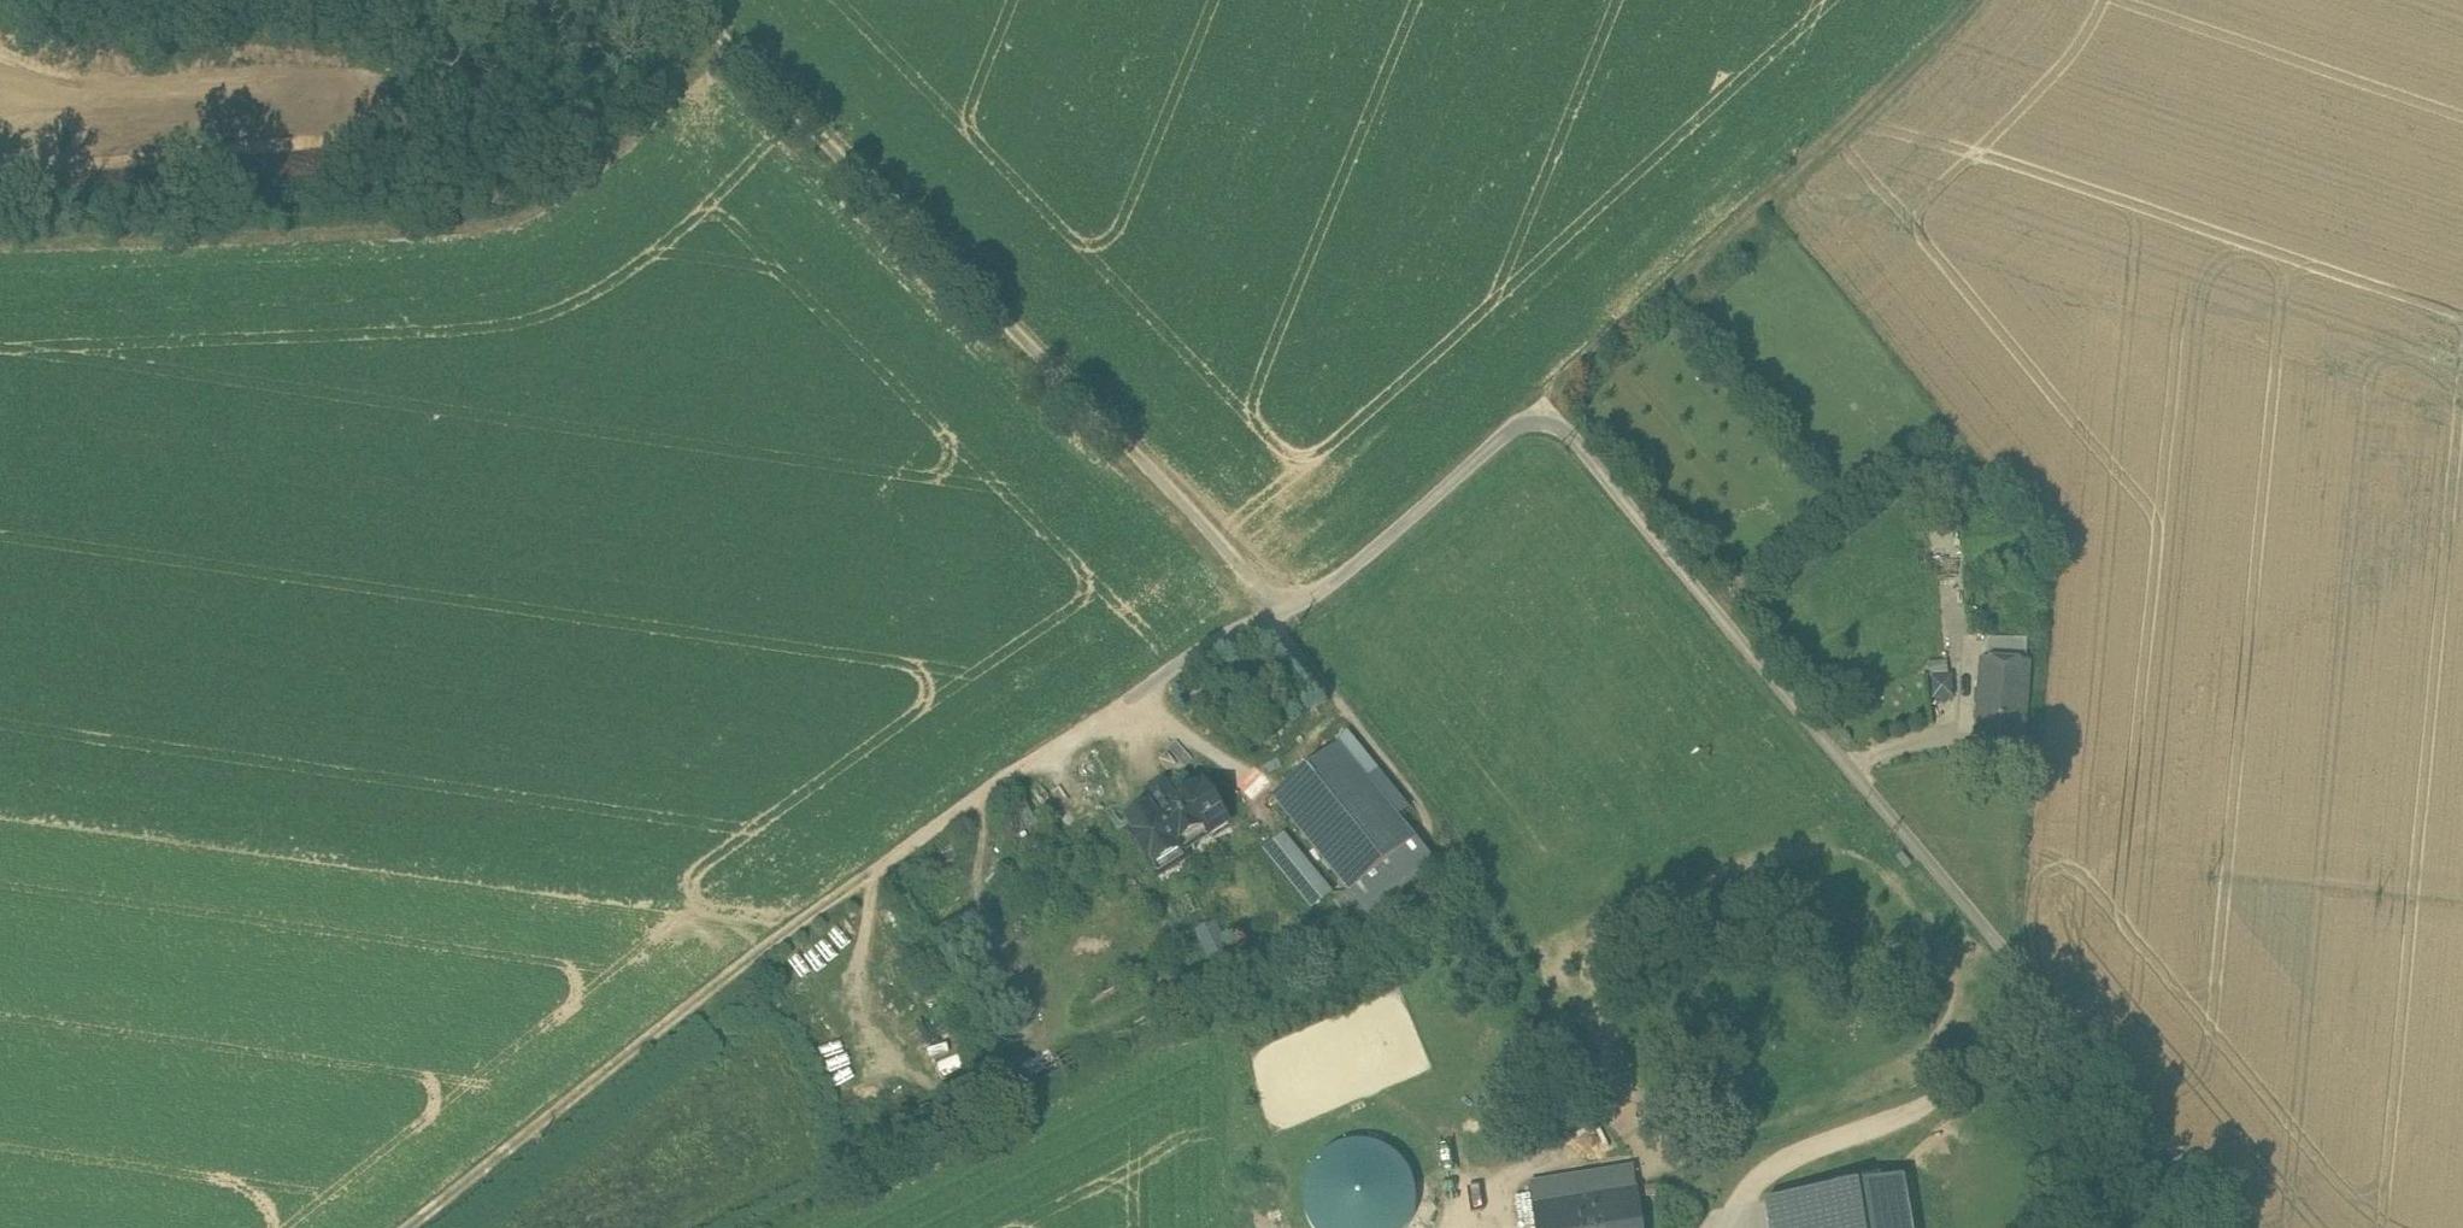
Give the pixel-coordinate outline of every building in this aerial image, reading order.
[(1981,699),(2026,702),(2028,663),(2026,663),(2027,640),(1988,640),(1987,661),(1984,661),(1981,699)] [(1948,662),(1928,664),(1929,677),(1949,675),(1948,662)] [(2026,702),(1981,699),(1977,762),(2021,764),(2026,702)] [(1389,804),(1400,795),(1351,734),(1339,744),(1389,804)] [(1389,804),(1339,744),(1274,797),(1351,892),(1417,839),(1389,804)] [(1158,811),(1179,798),(1166,778),(1145,791),(1153,802),(1158,811)] [(1179,798),(1158,811),(1158,812),(1182,849),(1183,848),(1180,844),(1205,828),(1209,833),(1229,820),(1205,781),(1179,798)] [(1124,821),(1130,830),(1158,812),(1158,811),(1153,802),(1124,821)] [(1182,849),(1158,812),(1130,830),(1154,868),(1182,850),(1182,849)] [(1332,893),(1284,835),(1266,850),(1313,908),(1332,893)] [(1417,839),(1351,892),(1368,913),(1369,914),(1434,860),(1417,839)] [(1182,850),(1154,868),(1160,877),(1188,859),(1182,850)] [(1355,923),(1368,913),(1351,892),(1338,903),(1355,923)] [(1249,907),(1234,915),(1239,926),(1255,918),(1249,907)] [(1215,923),(1198,931),(1210,956),(1227,949),(1215,923)] [(1410,1146),(1313,1140),(1307,1227),(1405,1227),(1410,1146)] [(1534,1206),(1638,1189),(1635,1172),(1531,1189),(1534,1206)] [(1771,1227),(1916,1227),(1908,1179),(1767,1202),(1771,1227)] [(1534,1206),(1538,1227),(1644,1227),(1638,1189),(1534,1206)]
